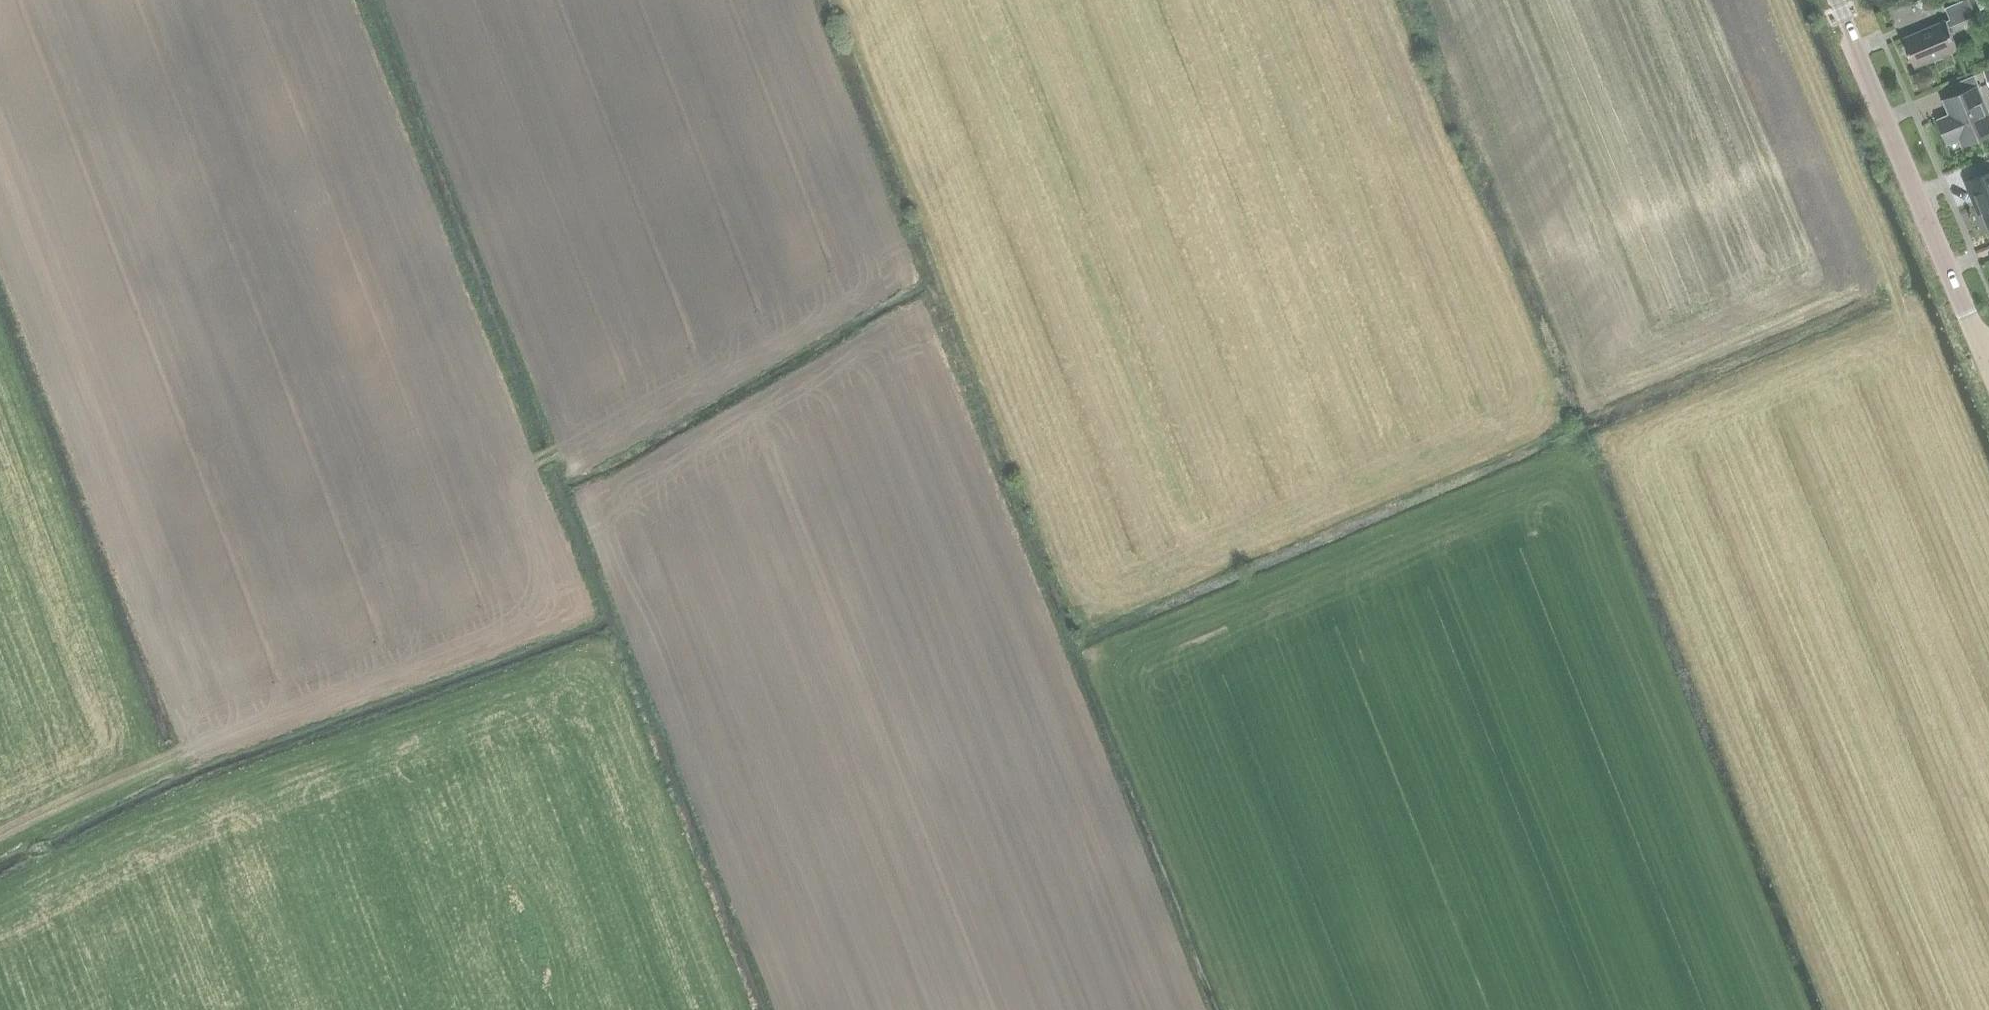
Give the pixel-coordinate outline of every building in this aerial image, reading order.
[(1952,25),(1982,13),(1981,9),(1988,6),(1985,0),(1960,0),(1944,7),(1952,25)] [(1903,38),(1914,66),(1958,48),(1946,20),(1903,38)] [(1944,100),(1949,114),(1938,119),(1948,142),(1959,138),(1962,144),(1988,133),(1988,112),(1978,86),(1944,100)] [(1965,181),(1971,196),(1975,195),(1981,209),(1988,227),(1988,171),(1983,174),(1965,181)]
